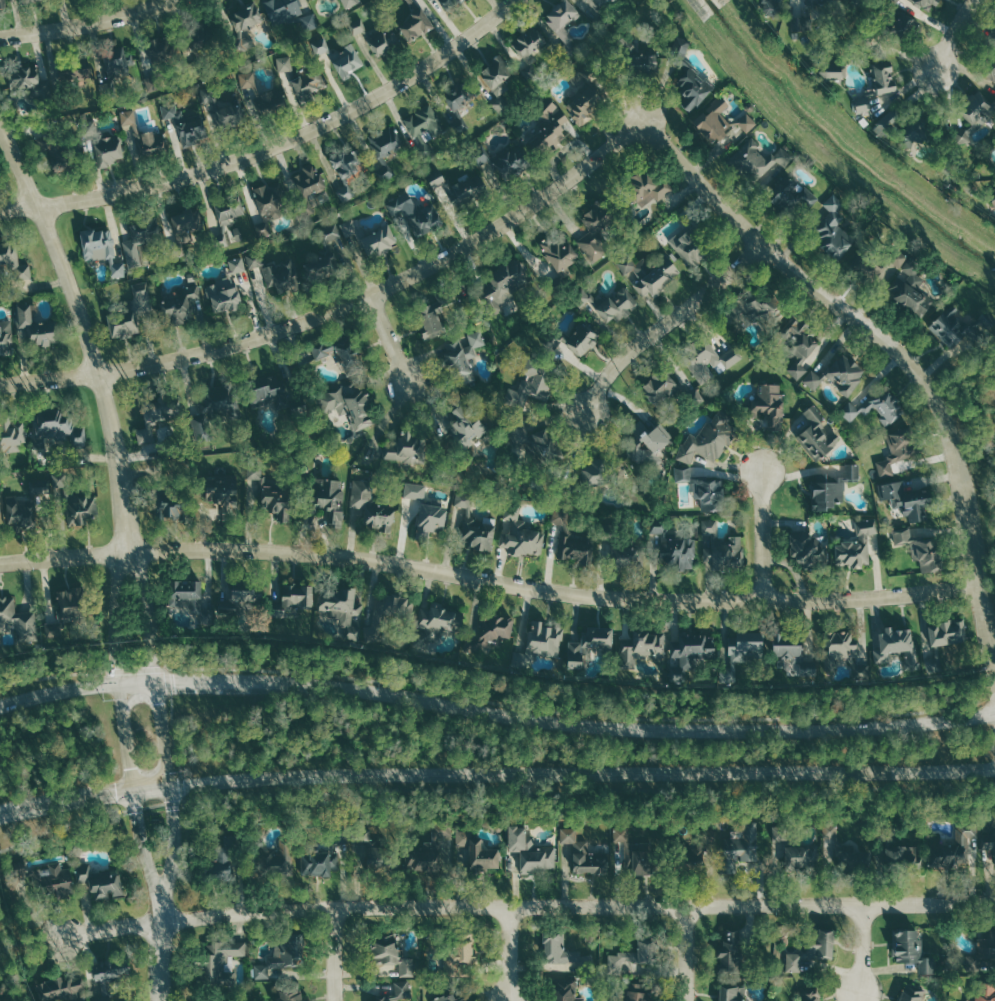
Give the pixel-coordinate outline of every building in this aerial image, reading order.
[(300,0),(263,0),(262,1),(274,26),(306,12),(300,0)] [(362,2),(361,0),(343,0),(348,9),(362,2)] [(414,8),(410,12),(412,16),(399,27),(409,41),(433,25),(413,0),(405,0),(414,8)] [(450,10),(462,0),(442,0),(450,10)] [(542,15),(561,0),(570,0),(582,14),(564,25),(574,36),(572,40),(579,50),(566,60),(558,50),(564,41),(542,15)] [(598,12),(592,19),(606,30),(613,18),(600,8),(603,5),(599,0),(586,0),(598,12)] [(758,10),(779,18),(783,3),(774,0),(761,0),(758,10)] [(792,38),(814,36),(811,4),(834,1),(834,0),(804,0),(805,15),(790,18),(792,38)] [(835,0),(803,0),(804,8),(836,7),(835,0)] [(928,11),(909,0),(936,0),(928,11)] [(237,32),(232,34),(237,53),(256,47),(250,28),(264,23),(258,4),(231,12),(237,32)] [(897,10),(919,21),(897,47),(871,35),(897,10)] [(321,27),(315,13),(301,18),(307,32),(321,27)] [(347,22),(352,35),(362,32),(381,58),(402,45),(389,24),(368,33),(361,17),(347,22)] [(532,24),(547,41),(532,51),(538,62),(527,67),(509,41),(532,24)] [(683,57),(692,46),(681,36),(667,53),(684,68),(675,77),(683,84),(677,91),(683,96),(679,101),(692,113),(716,85),(683,57)] [(310,41),(316,57),(326,54),(343,79),(368,65),(352,41),(331,47),(325,37),(310,41)] [(167,38),(144,40),(147,62),(170,59),(167,38)] [(186,42),(188,54),(205,51),(203,39),(186,42)] [(658,71),(657,47),(637,48),(636,39),(623,40),(625,72),(658,71)] [(991,41),(994,43),(994,81),(978,71),(990,53),(984,49),(991,41)] [(132,52),(125,53),(124,45),(108,48),(110,58),(98,60),(102,82),(137,75),(132,52)] [(499,52),(516,73),(504,80),(510,90),(501,95),(510,104),(497,114),(486,103),(496,93),(475,67),(499,52)] [(275,57),(278,71),(288,71),(300,97),(329,84),(319,63),(294,70),(292,55),(275,57)] [(890,60),(863,64),(871,90),(863,91),(863,95),(854,98),(857,112),(870,110),(869,94),(896,89),(890,60)] [(825,62),(825,77),(842,78),(842,62),(825,62)] [(38,65),(11,68),(12,89),(40,87),(38,65)] [(70,85),(88,85),(88,65),(71,65),(70,85)] [(238,73),(240,88),(251,87),(253,97),(264,124),(291,110),(279,87),(261,92),(254,83),(252,70),(238,73)] [(465,76),(480,95),(459,109),(469,128),(454,134),(448,122),(456,115),(440,89),(465,76)] [(591,112),(605,100),(591,83),(565,103),(584,126),(595,117),(591,112)] [(199,88),(204,108),(216,109),(224,138),(249,129),(241,101),(215,101),(212,86),(199,88)] [(978,87),(994,107),(994,111),(963,141),(953,129),(965,117),(956,107),(978,87)] [(161,104),(164,118),(174,117),(183,146),(210,140),(201,113),(185,117),(177,99),(161,104)] [(747,110),(731,124),(722,113),(729,107),(723,100),(694,124),(713,146),(739,124),(747,133),(758,124),(747,110)] [(540,114),(544,120),(526,137),(541,154),(546,149),(551,154),(569,137),(560,127),(570,118),(554,101),(540,114)] [(911,104),(899,143),(911,148),(916,139),(929,143),(935,126),(925,123),(926,118),(922,116),(924,108),(911,104)] [(119,110),(133,161),(168,149),(161,122),(141,122),(135,106),(119,110)] [(431,106),(445,130),(431,136),(427,127),(420,131),(435,150),(422,161),(413,150),(421,143),(402,118),(431,106)] [(897,112),(875,126),(883,139),(905,125),(897,112)] [(394,122),(405,146),(382,157),(395,173),(382,181),(374,169),(377,158),(364,134),(394,122)] [(38,137),(41,158),(50,156),(55,172),(86,167),(76,127),(38,137)] [(85,133),(95,169),(129,162),(117,134),(105,135),(104,130),(85,133)] [(778,161),(786,168),(795,158),(782,145),(769,159),(758,149),(762,145),(752,136),(731,158),(758,183),(778,161)] [(492,157),(483,144),(472,152),(481,165),(492,158),(508,180),(532,163),(517,141),(492,157)] [(329,156),(345,184),(335,190),(344,202),(358,192),(348,175),(369,167),(355,142),(329,156)] [(292,171),(309,216),(318,212),(327,187),(316,161),(292,171)] [(674,189),(662,175),(656,181),(645,169),(624,188),(642,209),(656,197),(659,201),(674,189)] [(459,206),(488,189),(478,172),(449,187),(459,206)] [(430,181),(434,189),(447,183),(444,175),(430,181)] [(807,186),(802,191),(789,178),(768,198),(782,213),(792,203),(804,215),(820,199),(807,186)] [(280,181),(288,213),(267,218),(273,235),(258,238),(253,224),(263,221),(255,186),(280,181)] [(241,192),(245,213),(225,218),(239,225),(242,239),(218,245),(214,231),(222,229),(213,201),(241,192)] [(417,210),(411,193),(389,201),(395,218),(406,214),(414,236),(444,225),(436,203),(417,210)] [(824,204),(831,212),(810,231),(837,260),(856,242),(840,225),(845,220),(837,212),(845,204),(835,194),(824,204)] [(577,242),(594,263),(615,246),(601,230),(612,221),(598,204),(581,219),(591,231),(577,242)] [(198,206),(205,228),(180,233),(186,253),(171,256),(168,242),(178,238),(169,211),(198,206)] [(126,252),(129,268),(142,265),(140,244),(163,240),(157,209),(127,216),(133,243),(135,251),(126,252)] [(346,237),(359,233),(355,219),(342,223),(346,237)] [(337,273),(334,262),(347,259),(342,242),(345,242),(340,223),(318,229),(325,254),(306,259),(312,279),(337,273)] [(360,239),(370,259),(400,245),(391,225),(360,239)] [(79,228),(86,260),(108,259),(110,277),(126,277),(124,262),(116,261),(110,226),(79,228)] [(669,242),(694,267),(709,251),(688,230),(681,237),(678,234),(669,242)] [(557,273),(580,259),(568,239),(558,245),(553,236),(540,243),(557,273)] [(19,265),(19,244),(0,245),(0,269),(13,269),(13,279),(32,279),(31,264),(19,265)] [(894,299),(923,317),(931,306),(935,302),(932,298),(918,290),(925,278),(918,274),(921,269),(906,260),(909,256),(898,249),(889,256),(882,268),(877,265),(871,269),(894,299)] [(261,252),(247,256),(250,269),(265,265),(261,252)] [(682,271),(666,255),(654,266),(645,256),(637,264),(629,255),(618,265),(627,275),(633,270),(641,279),(636,284),(651,300),(682,271)] [(233,274),(247,270),(244,257),(230,260),(233,274)] [(492,316),(504,312),(502,306),(516,300),(513,292),(529,285),(525,275),(530,273),(524,258),(487,273),(491,281),(479,285),(492,316)] [(277,286),(278,295),(302,290),(297,263),(278,267),(277,264),(264,266),(268,288),(277,286)] [(234,276),(206,285),(215,313),(243,305),(234,276)] [(110,338),(141,334),(139,319),(155,317),(151,281),(133,284),(136,311),(107,315),(110,338)] [(202,300),(200,285),(173,288),(174,299),(165,300),(168,327),(201,323),(199,301),(202,300)] [(616,316),(621,322),(641,304),(624,285),(596,310),(608,324),(616,316)] [(579,304),(593,305),(593,290),(580,289),(579,304)] [(747,303),(743,309),(772,325),(782,307),(758,293),(751,305),(747,303)] [(417,310),(428,340),(446,333),(435,303),(417,310)] [(18,329),(30,329),(30,346),(57,346),(57,323),(33,323),(33,311),(37,311),(37,305),(18,304),(18,329)] [(930,326),(951,349),(974,327),(954,305),(930,326)] [(788,370),(800,381),(810,370),(802,363),(821,344),(792,316),(777,332),(801,356),(788,370)] [(564,331),(558,341),(587,357),(600,332),(578,320),(571,335),(564,331)] [(14,355),(13,321),(0,321),(0,355),(14,355)] [(468,334),(471,345),(464,347),(462,339),(442,344),(454,387),(476,381),(469,359),(478,357),(475,348),(486,344),(482,330),(468,334)] [(721,357),(709,340),(683,357),(702,385),(717,375),(712,369),(724,361),(729,369),(741,360),(733,348),(721,357)] [(842,386),(839,392),(848,398),(867,370),(841,353),(826,376),(842,386)] [(556,374),(525,364),(522,375),(524,376),(519,391),(510,388),(505,402),(527,410),(531,399),(546,404),(556,374)] [(641,390),(657,406),(679,385),(664,369),(641,390)] [(817,391),(825,379),(812,370),(804,382),(817,391)] [(252,409),(276,402),(279,411),(290,408),(280,373),(245,383),(252,409)] [(373,426),(367,408),(372,406),(364,381),(318,397),(324,414),(338,409),(340,416),(350,413),(356,431),(373,426)] [(785,393),(781,393),(782,385),(763,385),(762,395),(753,395),(752,417),(766,418),(765,429),(784,430),(785,393)] [(193,415),(194,442),(212,441),(212,420),(239,419),(238,395),(225,396),(225,386),(204,387),(205,415),(193,415)] [(142,404),(147,427),(137,429),(140,444),(158,441),(154,422),(184,416),(180,397),(142,404)] [(464,403),(446,419),(462,437),(458,441),(465,450),(487,431),(464,403)] [(798,437),(815,462),(839,445),(822,421),(827,418),(816,404),(805,412),(814,425),(798,437)] [(697,451),(709,459),(717,462),(725,451),(726,447),(730,441),(736,422),(718,410),(700,436),(691,434),(681,449),(677,459),(693,464),(697,451)] [(86,445),(86,417),(36,417),(36,448),(49,448),(49,445),(86,445)] [(0,422),(0,439),(2,453),(22,451),(21,443),(28,442),(25,419),(0,422)] [(877,461),(883,484),(889,483),(887,472),(921,464),(911,426),(887,432),(893,457),(877,461)] [(531,434),(534,442),(530,443),(539,467),(562,459),(550,427),(531,434)] [(400,431),(398,452),(387,452),(386,461),(421,463),(422,439),(413,439),(413,431),(400,431)] [(606,484),(605,458),(582,459),(583,485),(606,484)] [(846,480),(860,481),(860,465),(846,464),(846,476),(814,475),(813,509),(835,509),(835,502),(845,502),(846,480)] [(263,479),(263,468),(247,468),(247,479),(263,479)] [(677,469),(677,480),(692,481),(692,469),(677,469)] [(207,506),(243,504),(242,493),(239,493),(238,477),(206,479),(207,506)] [(291,523),(289,487),(273,488),(273,478),(257,479),(259,511),(278,510),(278,523),(291,523)] [(723,511),(722,478),(694,479),(694,500),(702,499),(702,512),(723,511)] [(344,480),(313,479),(311,507),(326,508),(325,527),(342,528),(344,480)] [(374,482),(354,480),(351,507),(365,508),(364,528),(393,531),(395,506),(372,505),(374,482)] [(881,486),(884,500),(893,498),(895,509),(906,507),(909,523),(926,520),(924,508),(932,506),(928,485),(906,489),(905,481),(881,486)] [(427,485),(406,483),(405,497),(425,500),(427,485)] [(33,486),(32,501),(7,499),(5,526),(36,527),(38,502),(52,503),(52,487),(33,486)] [(492,553),(497,520),(472,516),(475,495),(457,493),(455,509),(462,511),(458,538),(472,540),(470,549),(492,553)] [(69,525),(100,521),(98,502),(88,503),(87,496),(66,499),(69,525)] [(169,503),(158,503),(158,520),(180,521),(181,506),(169,506),(169,503)] [(420,506),(418,539),(433,540),(434,526),(445,527),(447,507),(420,506)] [(543,556),(546,531),(527,529),(528,521),(520,520),(521,509),(505,507),(504,525),(503,525),(501,547),(511,548),(511,553),(543,556)] [(564,525),(558,558),(591,564),(595,542),(585,540),(587,531),(569,528),(572,510),(555,507),(552,523),(564,525)] [(869,534),(878,534),(877,519),(856,521),(858,540),(835,542),(837,568),(863,566),(863,565),(871,564),(869,534)] [(745,567),(744,536),(730,536),(730,544),(719,545),(718,520),(703,520),(703,542),(709,542),(709,555),(714,555),(715,568),(745,567)] [(913,540),(911,526),(893,530),(896,544),(913,540)] [(790,558),(799,558),(799,567),(826,566),(825,540),(812,541),(812,533),(790,533),(790,558)] [(922,571),(939,571),(938,538),(912,539),(913,561),(921,561),(922,571)] [(639,565),(640,547),(613,546),(612,564),(639,565)] [(201,614),(202,582),(169,581),(169,607),(192,607),(191,614),(201,614)] [(313,587),(282,587),(282,604),(274,604),(274,632),(313,632),(313,587)] [(261,607),(262,591),(226,590),(226,606),(261,607)] [(341,617),(340,640),(358,641),(359,617),(363,617),(364,603),(356,603),(356,592),(321,590),(320,616),(341,617)] [(61,619),(78,618),(77,591),(60,591),(61,619)] [(412,598),(375,599),(375,620),(412,619),(412,598)] [(421,606),(416,641),(441,645),(443,630),(460,632),(463,611),(421,606)] [(515,620),(482,613),(478,635),(481,636),(479,646),(493,648),(495,639),(510,642),(515,620)] [(938,664),(957,662),(955,645),(967,644),(964,620),(928,625),(931,648),(936,647),(938,664)] [(562,658),(564,629),(543,627),(543,622),(531,621),(528,653),(515,652),(514,666),(529,668),(530,656),(562,658)] [(614,628),(583,628),(582,642),(569,641),(568,668),(582,669),(582,653),(613,654),(614,628)] [(913,628),(885,630),(886,634),(879,634),(880,648),(874,649),(875,664),(891,663),(890,653),(905,652),(906,671),(921,670),(919,646),(914,647),(913,628)] [(622,670),(637,670),(637,658),(667,657),(667,633),(633,634),(633,639),(622,640),(622,670)] [(737,633),(737,647),(733,647),(733,662),(762,662),(763,634),(737,633)] [(772,657),(801,658),(801,635),(773,634),(772,657)] [(715,636),(681,635),(681,643),(673,643),(673,658),(681,658),(681,671),(696,671),(696,657),(715,657),(715,636)] [(814,679),(818,662),(796,657),(792,674),(814,679)] [(408,870),(441,871),(441,839),(453,839),(453,823),(433,822),(432,844),(408,843),(408,870)] [(758,822),(745,822),(746,838),(725,839),(726,863),(760,862),(758,822)] [(839,837),(839,823),(824,822),(823,837),(839,837)] [(980,860),(978,824),(956,825),(958,843),(944,844),(944,842),(892,845),(893,865),(980,860)] [(556,846),(535,847),(535,835),(527,835),(526,825),(509,825),(509,851),(520,851),(521,871),(557,870),(556,846)] [(614,841),(629,841),(630,827),(615,826),(614,841)] [(363,864),(370,859),(366,853),(382,844),(372,828),(350,841),(363,864)] [(574,843),(574,872),(608,873),(608,854),(588,853),(588,840),(578,840),(578,828),(562,828),(561,842),(574,843)] [(500,848),(482,848),(482,830),(457,830),(457,845),(469,845),(469,867),(500,867),(500,848)] [(985,864),(994,864),(994,840),(984,840),(985,864)] [(629,853),(630,874),(653,874),(652,842),(632,842),(633,853),(629,853)] [(785,866),(820,867),(821,847),(785,845),(785,866)] [(340,867),(339,848),(313,849),(315,876),(332,876),(332,867),(340,867)] [(685,865),(704,864),(703,849),(684,850),(685,865)] [(11,862),(13,885),(28,884),(26,861),(11,862)] [(72,868),(62,868),(62,862),(49,863),(49,868),(41,869),(42,892),(73,891),(72,868)] [(80,881),(93,881),(93,897),(124,896),(123,870),(92,871),(92,865),(79,865),(80,881)] [(938,973),(937,956),(924,957),(923,938),(919,938),(918,929),(895,930),(896,962),(920,961),(921,974),(938,973)] [(720,940),(718,968),(740,969),(742,930),(728,930),(727,940),(720,940)] [(834,959),(834,930),(818,930),(818,935),(808,934),(808,945),(801,945),(801,953),(788,953),(787,971),(813,971),(813,959),(834,959)] [(981,937),(979,956),(994,958),(994,930),(992,930),(991,938),(981,937)] [(545,962),(555,962),(555,971),(578,970),(578,952),(566,952),(566,933),(544,933),(545,962)] [(256,978),(291,977),(291,966),(304,966),(304,937),(276,937),(276,956),(268,957),(268,964),(256,965),(256,978)] [(415,976),(415,958),(404,958),(404,948),(398,948),(398,938),(374,938),(374,964),(401,964),(401,976),(415,976)] [(204,941),(204,986),(236,985),(236,972),(225,972),(224,957),(247,956),(247,940),(204,941)] [(653,973),(653,941),(638,940),(638,953),(609,952),(609,972),(653,973)] [(450,942),(451,963),(475,962),(474,941),(450,942)] [(128,959),(91,965),(93,983),(131,977),(128,959)] [(40,1000),(48,1000),(85,998),(83,977),(38,980),(40,1000)] [(551,1000),(586,1000),(586,997),(578,997),(578,977),(551,977),(551,1000)] [(395,999),(412,998),(411,980),(395,981),(397,996),(370,998),(370,1000),(395,1000),(395,999)] [(630,981),(627,1000),(646,1000),(648,984),(630,981)] [(981,981),(978,999),(969,998),(968,1000),(994,1000),(994,983),(981,981)] [(926,989),(906,982),(900,1000),(923,1000),(926,989)] [(746,988),(720,987),(720,1000),(746,1000),(746,988)] [(301,988),(274,996),(276,1000),(305,1000),(301,988)] [(819,989),(796,995),(797,1000),(822,1000),(819,989)] [(118,992),(93,1000),(121,1000),(118,992)] [(455,992),(431,1000),(458,1000),(455,992)]
